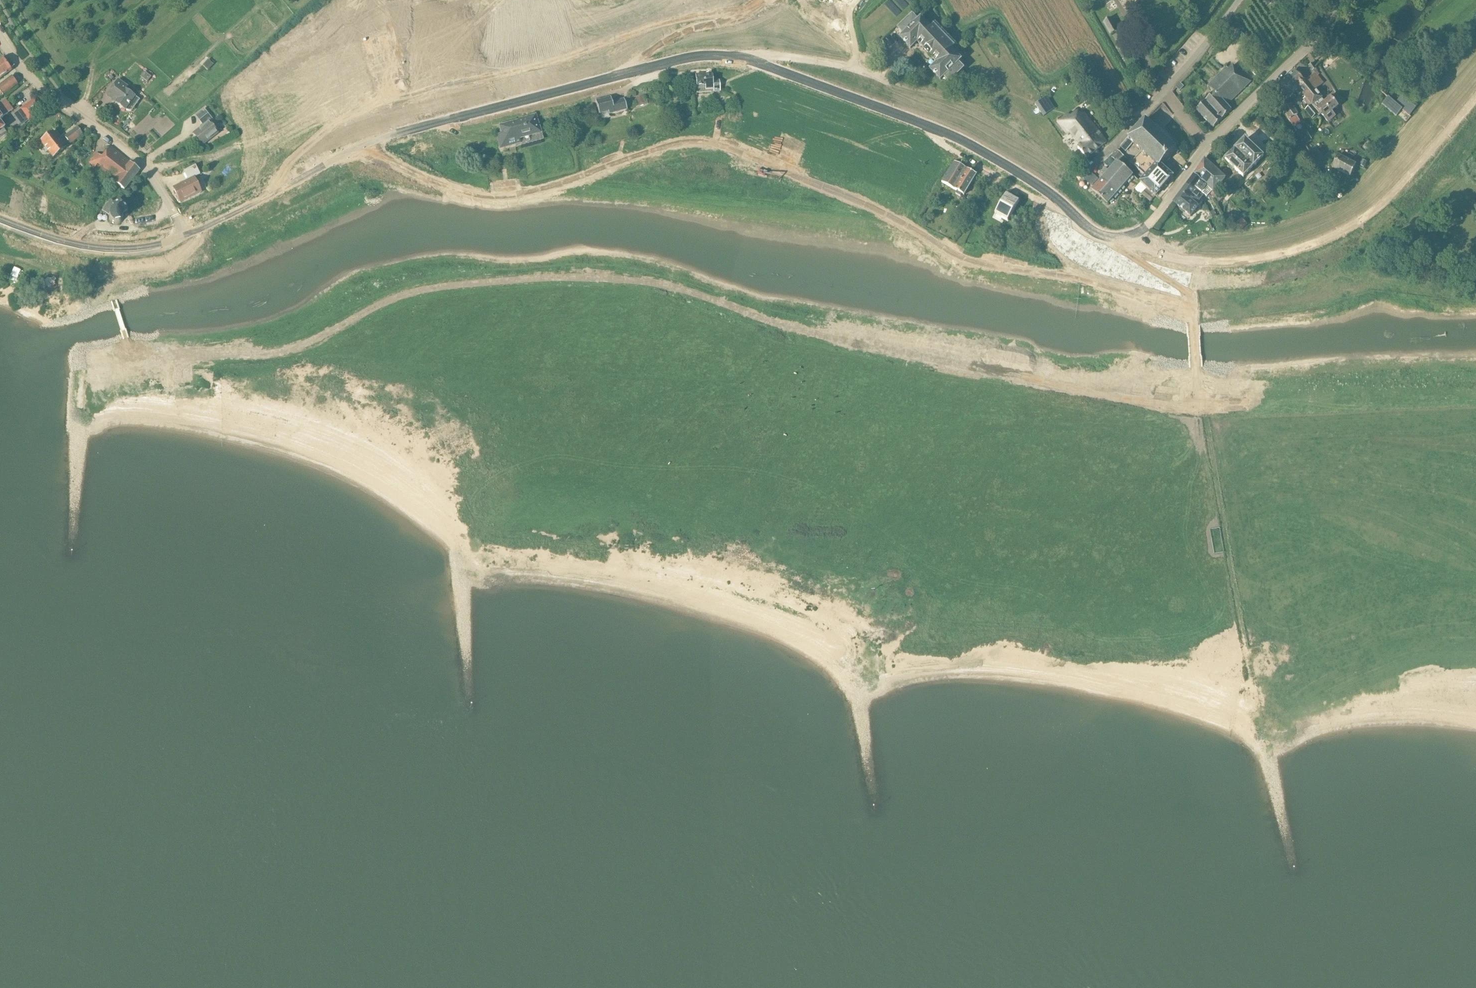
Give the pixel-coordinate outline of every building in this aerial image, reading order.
[(898,29),(904,35),(900,38),(911,49),(917,43),(937,63),(930,69),(941,80),(944,77),(950,84),(965,69),(959,63),(962,60),(951,49),(954,47),(934,26),(932,29),(921,18),(919,20),(913,15),(898,29)] [(1112,18),(1103,23),(1110,35),(1119,30),(1112,18)] [(1318,47),(1312,51),(1317,57),(1322,53),(1318,47)] [(0,60),(0,79),(11,71),(3,58),(0,60)] [(1207,86),(1214,93),(1196,111),(1214,129),(1232,110),(1227,106),(1252,82),(1239,70),(1238,71),(1233,65),(1227,70),(1225,68),(1207,86)] [(1297,88),(1305,82),(1294,70),(1272,90),(1282,102),(1297,88)] [(1314,73),(1305,82),(1297,88),(1306,98),(1315,90),(1323,83),(1314,73)] [(696,93),(719,92),(718,81),(712,82),(711,74),(694,75),(696,93)] [(3,95),(18,84),(12,76),(0,85),(0,91),(3,95)] [(118,80),(107,95),(116,102),(115,103),(125,110),(126,109),(127,110),(129,111),(132,111),(140,100),(126,90),(127,88),(118,80)] [(1322,98),(1315,90),(1306,98),(1312,106),(1319,114),(1320,115),(1323,113),(1327,118),(1333,113),(1332,111),(1338,106),(1331,97),(1325,103),(1321,99),(1322,98)] [(1397,102),(1400,96),(1394,92),(1390,98),(1397,102)] [(1385,103),(1397,114),(1402,107),(1410,115),(1417,107),(1404,94),(1396,103),(1390,97),(1385,103)] [(645,95),(637,97),(638,105),(646,103),(645,95)] [(607,115),(626,111),(623,99),(610,103),(609,98),(594,102),(598,115),(607,113),(607,115)] [(1305,111),(1312,120),(1319,114),(1312,106),(1306,98),(1303,101),(1309,107),(1305,111)] [(13,110),(9,105),(5,100),(0,103),(0,120),(13,110)] [(1041,100),(1035,104),(1041,113),(1047,109),(1041,100)] [(29,121),(39,114),(31,102),(21,109),(29,121)] [(1289,120),(1299,115),(1292,104),(1282,109),(1289,120)] [(204,109),(198,114),(202,119),(208,114),(204,109)] [(1106,142),(1085,114),(1082,116),(1078,111),(1070,116),(1067,114),(1057,121),(1068,134),(1070,133),(1080,145),(1078,147),(1087,159),(1106,142)] [(199,121),(203,126),(193,134),(202,145),(218,133),(210,123),(213,120),(208,114),(202,119),(199,121)] [(525,137),(537,133),(533,118),(501,126),(503,132),(499,134),(502,147),(519,142),(517,136),(524,134),(525,137)] [(1133,144),(1141,151),(1159,168),(1161,166),(1176,149),(1146,120),(1128,139),(1120,147),(1126,152),(1133,144)] [(65,136),(71,144),(83,134),(77,127),(65,136)] [(53,131),(40,142),(53,158),(66,148),(53,131)] [(1225,160),(1244,178),(1264,157),(1245,139),(1225,160)] [(110,147),(101,157),(96,153),(89,163),(95,168),(98,164),(117,179),(114,183),(125,190),(140,170),(110,147)] [(1118,162),(1121,165),(1126,158),(1117,151),(1111,157),(1117,162),(1118,162)] [(1141,183),(1156,196),(1173,176),(1161,166),(1159,168),(1141,151),(1130,164),(1146,177),(1141,183)] [(1339,156),(1332,169),(1350,178),(1357,164),(1339,156)] [(1194,175),(1197,177),(1213,192),(1226,178),(1204,158),(1194,174),(1194,175)] [(942,183),(957,192),(956,195),(961,197),(962,195),(964,196),(976,174),(954,162),(942,183)] [(1101,180),(1117,194),(1133,175),(1121,165),(1118,162),(1117,162),(1108,172),(1106,170),(1102,174),(1104,176),(1101,180)] [(178,202),(181,202),(201,192),(194,178),(200,175),(196,166),(184,172),(189,180),(174,188),(178,197),(177,199),(178,202)] [(1092,184),(1098,178),(1090,171),(1084,178),(1092,184)] [(1204,194),(1208,189),(1197,177),(1194,175),(1186,185),(1193,190),(1195,188),(1199,192),(1201,191),(1204,194)] [(1107,204),(1117,194),(1101,180),(1092,190),(1107,204)] [(1196,204),(1204,194),(1201,191),(1199,192),(1195,188),(1193,190),(1186,185),(1173,202),(1191,216),(1199,206),(1196,204)] [(1002,191),(991,211),(1011,222),(1022,202),(1002,191)] [(103,212),(111,216),(110,219),(111,221),(114,224),(121,223),(123,219),(123,218),(123,217),(123,215),(128,212),(120,200),(114,205),(112,202),(106,206),(103,212)] [(12,276),(19,277),(21,268),(14,267),(12,276)]
